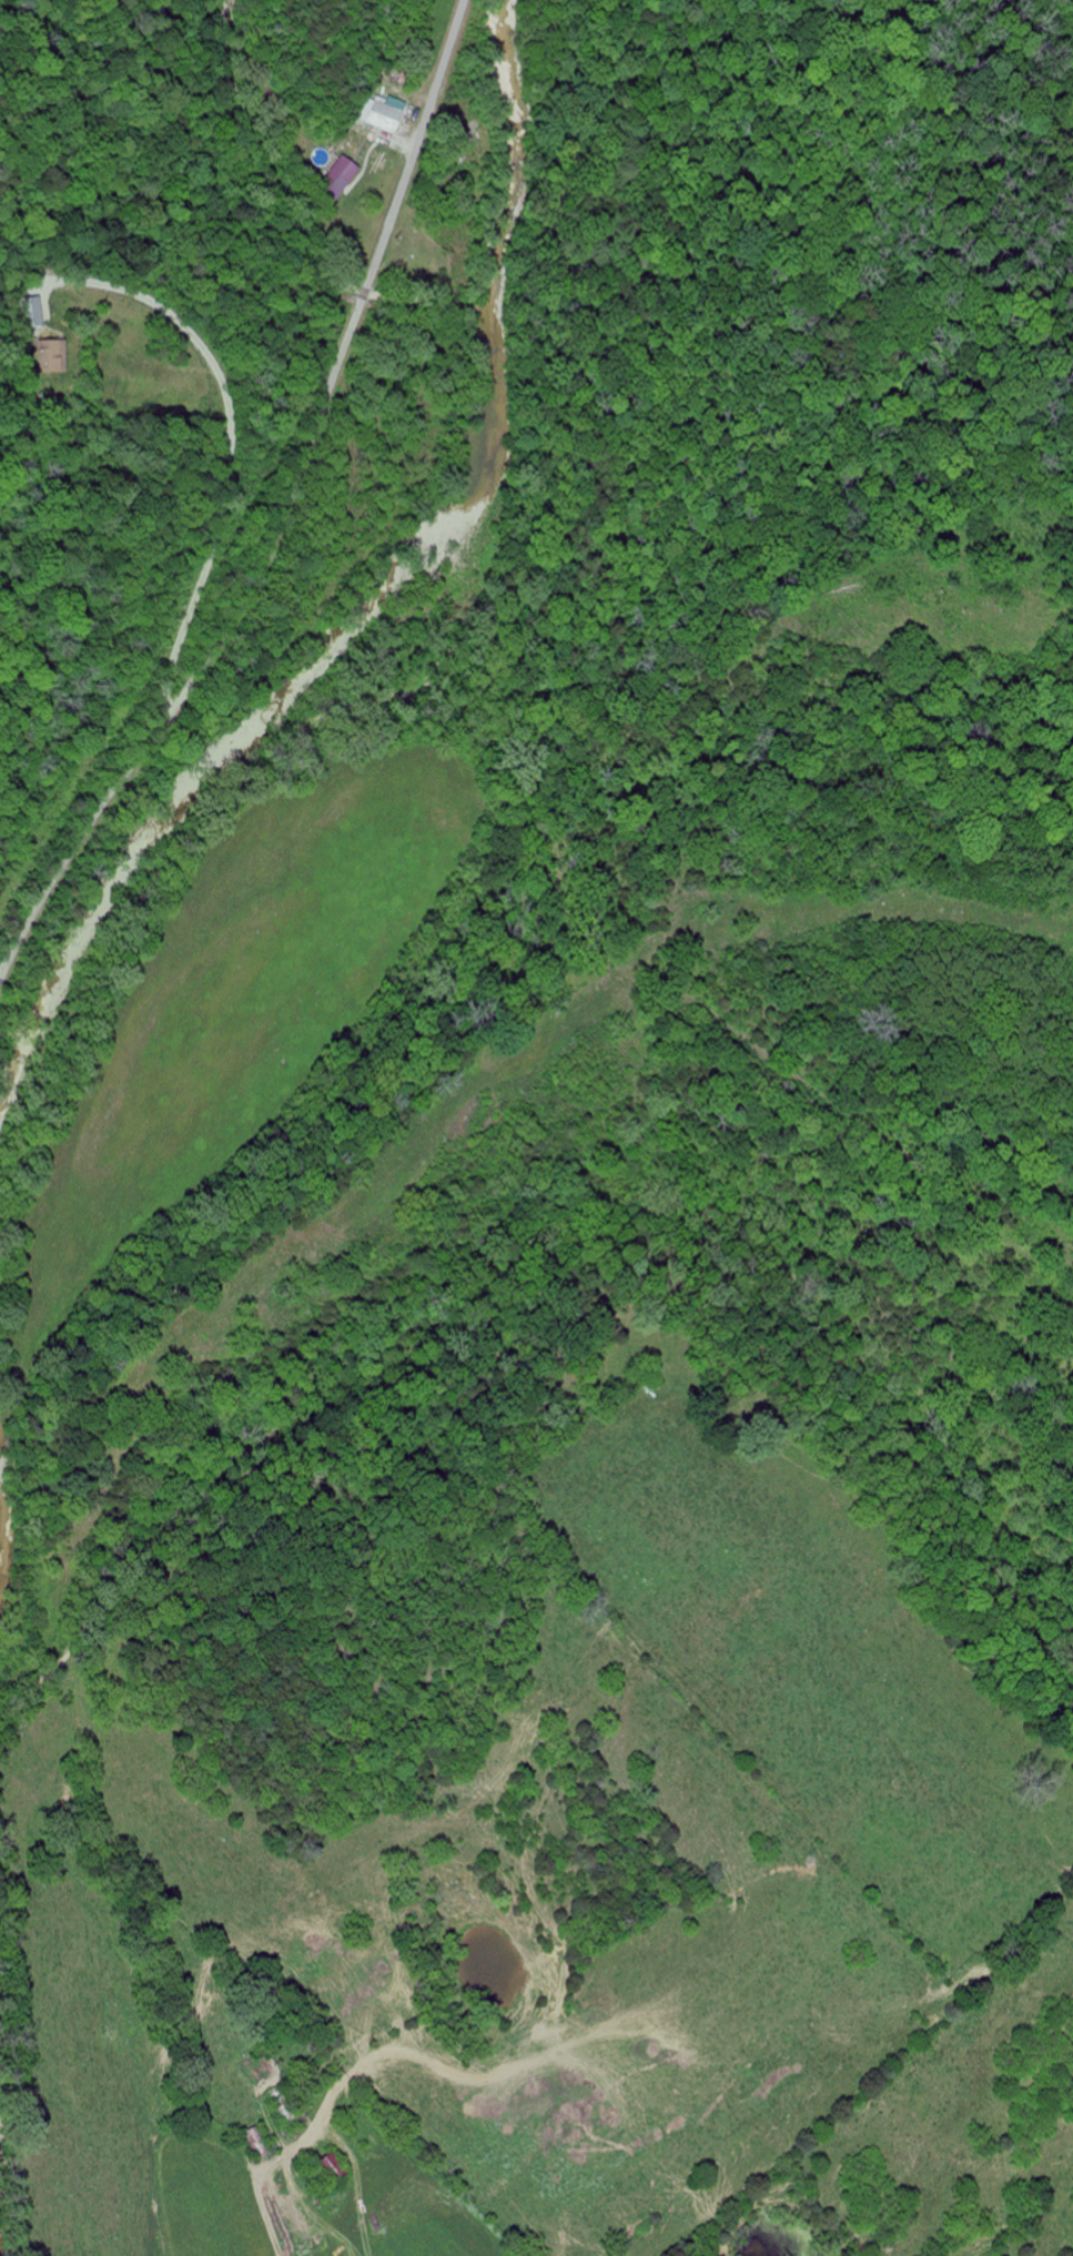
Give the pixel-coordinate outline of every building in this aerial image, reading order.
[(393,134),(405,105),(377,94),(365,122),(393,134)] [(334,204),(358,168),(341,157),(317,193),(334,204)] [(41,325),(37,296),(21,299),(25,328),(41,325)] [(61,340),(34,340),(33,371),(61,371),(61,340)]
